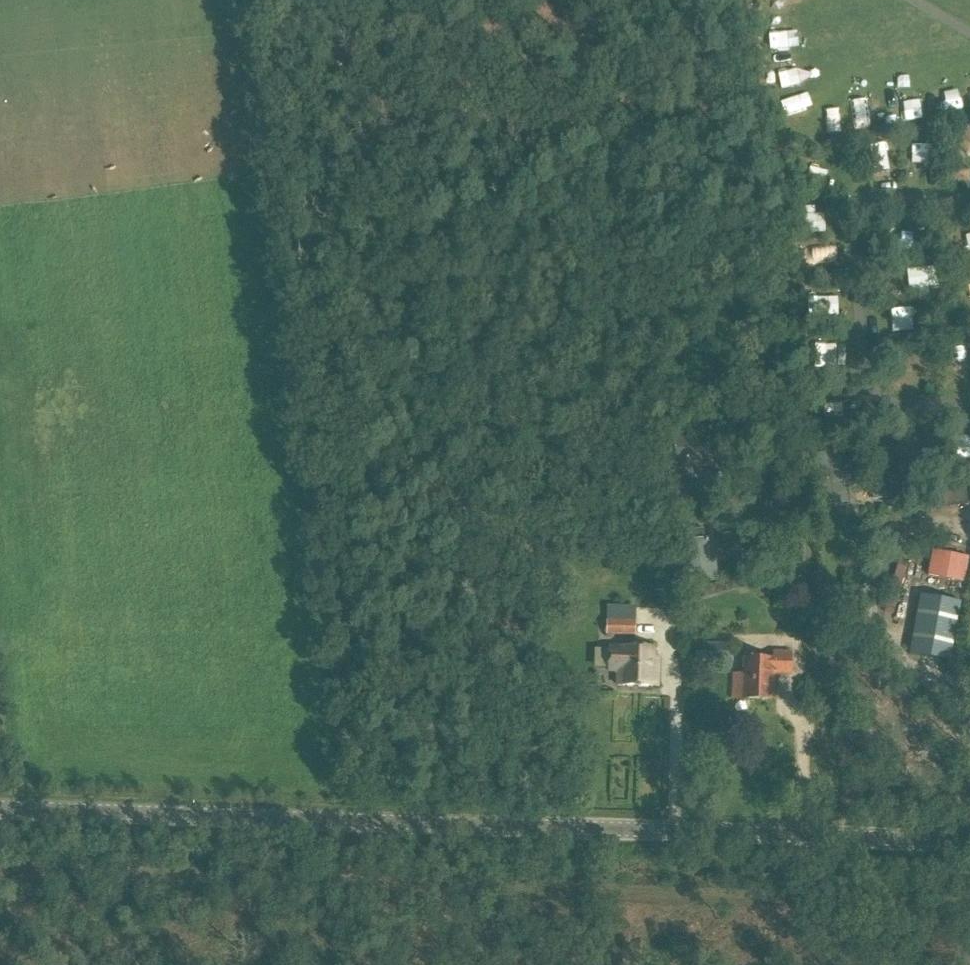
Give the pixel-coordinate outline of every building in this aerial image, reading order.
[(926,137),(912,139),(914,163),(929,162),(926,137)] [(873,140),(874,168),(892,167),(891,139),(873,140)] [(716,456),(716,442),(676,443),(677,470),(709,469),(709,457),(716,456)] [(703,540),(702,530),(681,533),(687,586),(717,583),(712,539),(703,540)] [(964,582),(969,557),(933,550),(928,575),(964,582)] [(912,653),(952,661),(962,601),(923,594),(912,653)] [(607,604),(606,620),(605,636),(635,637),(637,621),(636,621),(636,605),(607,604)] [(654,648),(624,647),(609,646),(608,672),(619,672),(618,685),(658,687),(659,658),(654,658),(654,648)] [(732,675),(732,699),(773,700),(774,676),(790,676),(807,676),(807,652),(791,652),(772,652),(772,660),(744,659),(744,675),(732,675)]
